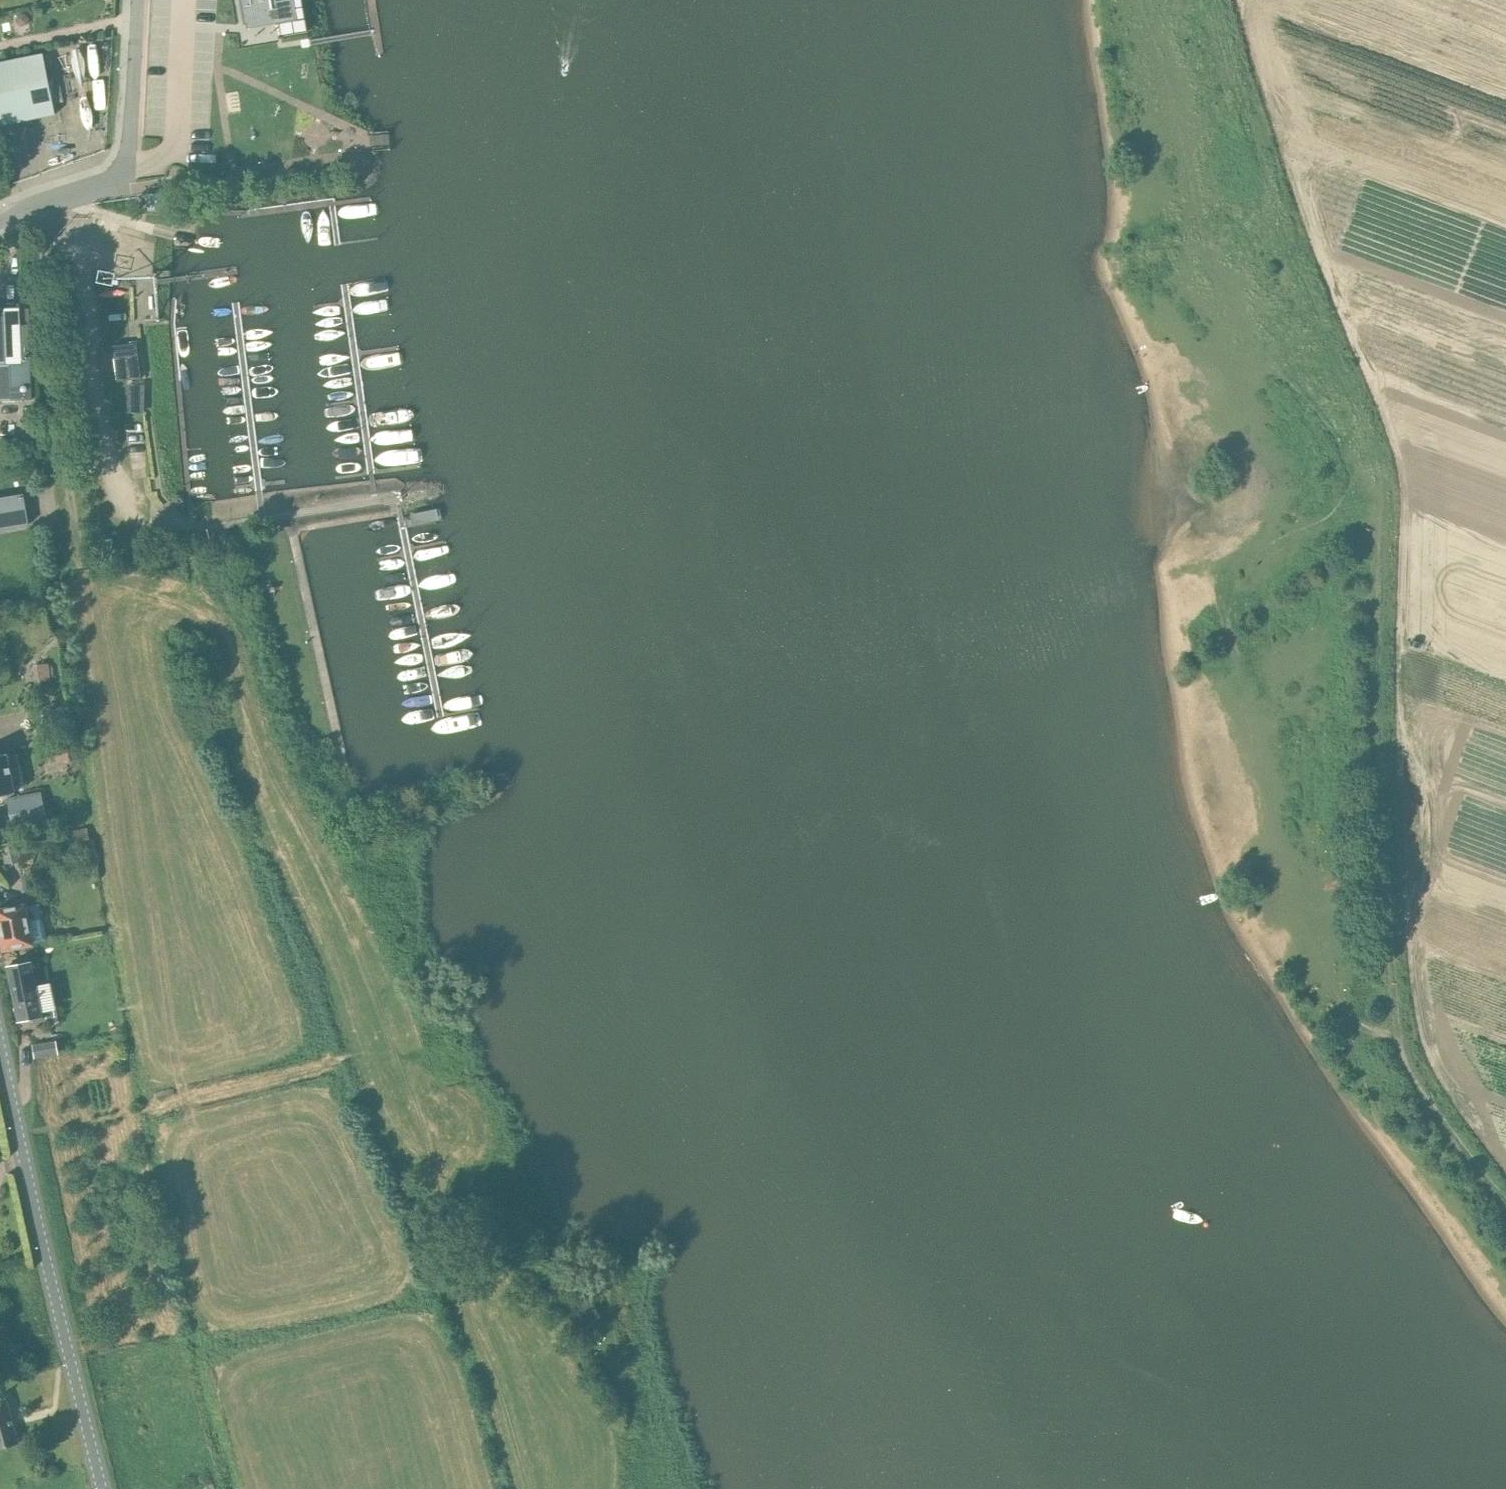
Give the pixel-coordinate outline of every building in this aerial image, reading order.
[(243,25),(246,25),(247,29),(279,23),(281,35),(307,31),(302,0),(239,0),(243,25)] [(32,55),(0,61),(0,127),(56,115),(53,103),(46,65),(43,53),(32,55)] [(147,195),(149,207),(166,204),(165,193),(147,195)] [(33,399),(30,324),(20,325),(20,306),(19,306),(19,303),(16,303),(16,307),(0,307),(0,401),(33,399)] [(133,347),(136,385),(162,382),(159,345),(167,335),(155,325),(151,330),(135,331),(137,346),(133,347)] [(124,413),(144,414),(145,387),(125,386),(124,413)] [(29,524),(23,494),(0,498),(0,529),(29,524)] [(61,720),(51,722),(53,733),(63,732),(61,720)] [(45,748),(48,763),(70,759),(68,744),(45,748)] [(15,793),(7,753),(0,754),(0,796),(15,793)] [(23,827),(35,824),(46,822),(40,792),(16,797),(8,799),(14,828),(16,828),(23,827)] [(87,827),(55,834),(57,845),(90,839),(87,827)] [(0,844),(4,864),(20,862),(17,841),(0,844)] [(23,945),(30,944),(23,905),(0,910),(0,930),(4,949),(23,945)] [(30,962),(7,966),(18,1021),(41,1017),(40,1013),(56,1010),(50,982),(35,985),(30,962)] [(56,1041),(33,1045),(35,1057),(59,1052),(56,1041)] [(19,1443),(7,1400),(0,1402),(0,1448),(19,1443)]
